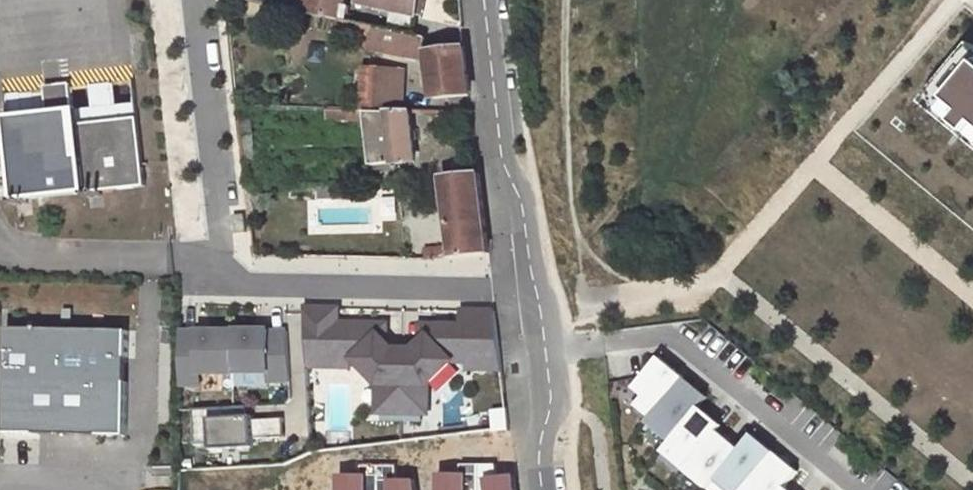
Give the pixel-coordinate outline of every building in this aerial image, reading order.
[(300,12),(340,20),(344,0),(301,0),(300,12)] [(356,0),(415,14),(418,0),(356,0)] [(371,45),(421,56),(425,38),(375,28),(371,45)] [(970,42),(920,102),(972,145),(972,45),(970,42)] [(468,95),(463,47),(428,51),(432,100),(468,95)] [(387,68),(362,67),(359,111),(384,111),(387,68)] [(145,190),(137,121),(73,128),(68,86),(45,89),(48,117),(5,122),(14,205),(145,190)] [(359,111),(355,111),(358,166),(413,160),(409,111),(384,111),(359,111)] [(477,174),(444,179),(452,251),(446,251),(447,258),(486,254),(477,174)] [(400,412),(402,351),(391,351),(385,343),(378,335),(368,335),(368,325),(336,324),(337,310),(303,309),(305,350),(334,350),(335,356),(355,357),(376,383),(375,412),(380,412),(400,412)] [(493,313),(461,312),(460,326),(436,326),(436,336),(426,336),(419,344),(412,351),(402,351),(400,412),(420,413),(425,413),(426,384),(451,359),(469,359),(469,352),(498,352),(493,313)] [(378,335),(385,343),(385,325),(368,325),(368,335),(378,335)] [(130,330),(8,326),(5,434),(126,438),(130,330)] [(419,326),(419,344),(426,336),(436,336),(436,326),(419,326)] [(269,382),(291,381),(288,332),(269,332),(269,331),(234,331),(234,332),(234,373),(269,373),(269,382)] [(234,373),(234,332),(179,332),(179,386),(199,386),(199,374),(234,374),(234,373)] [(335,368),(335,356),(334,350),(305,350),(306,367),(335,368)] [(469,352),(469,359),(468,369),(500,370),(498,352),(469,352)] [(637,406),(652,419),(685,379),(659,357),(634,388),(645,397),(637,406)] [(671,442),(695,413),(700,408),(708,398),(685,379),(652,419),(648,424),(671,442)] [(247,407),(193,410),(195,446),(211,445),(211,451),(244,449),(243,444),(254,443),(254,440),(284,438),(284,419),(253,420),(253,416),(248,417),(247,407)] [(695,413),(718,432),(722,426),(700,408),(695,413)] [(663,452),(685,471),(718,432),(695,413),(671,442),(663,452)] [(716,480),(740,450),(718,432),(685,471),(708,489),(716,480)] [(748,440),(771,459),(775,453),(753,435),(748,440)] [(728,489),(745,489),(771,459),(748,440),(740,450),(716,480),(728,489)] [(785,488),(798,472),(775,453),(771,459),(745,489),(783,489),(785,488)] [(339,470),(338,489),(369,489),(370,471),(339,470)] [(438,470),(438,489),(468,489),(468,470),(438,470)] [(482,478),(483,489),(514,489),(512,474),(482,478)] [(387,477),(388,489),(417,489),(417,476),(387,477)]
